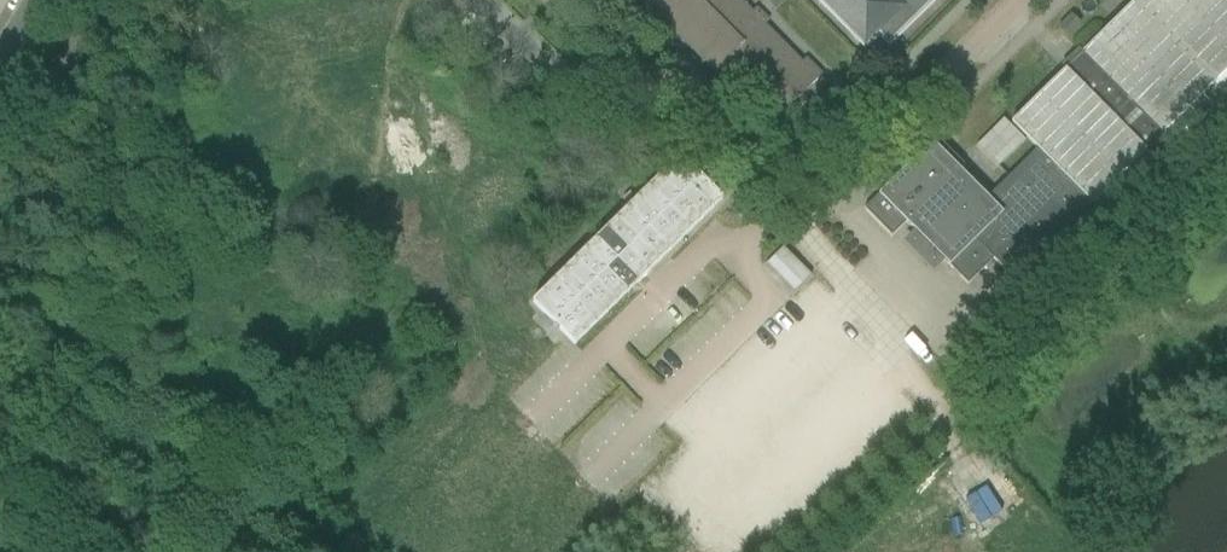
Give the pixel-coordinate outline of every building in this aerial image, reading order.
[(658,15),(662,11),(680,29),(676,33),(677,34),(681,30),(699,49),(695,53),(716,73),(724,65),(773,115),(793,95),(797,100),(822,75),(806,59),(802,63),(800,60),(765,25),(769,21),(756,8),(751,14),(744,7),(748,3),(747,1),(744,4),(740,0),(643,0),(658,15)] [(764,0),(775,10),(785,0),(765,0),(764,0)] [(865,48),(878,34),(888,45),(934,0),(818,0),(865,48)] [(863,210),(891,239),(907,223),(914,231),(916,230),(932,246),(931,248),(932,248),(936,251),(934,255),(945,262),(950,266),(967,285),(993,259),(1026,292),(1156,163),(1149,156),(1168,138),(1175,145),(1226,93),(1226,0),(1136,0),(1081,54),(1065,70),(1012,123),(1037,148),(1004,182),(997,188),(1001,192),(991,201),(987,197),(932,142),(903,171),(879,195),(863,210)] [(797,121),(815,140),(829,127),(834,132),(845,122),(839,115),(852,104),(834,85),(797,121)] [(681,157),(533,302),(573,346),(707,214),(721,200),(681,157)] [(769,263),(798,291),(814,274),(784,246),(769,263)]
